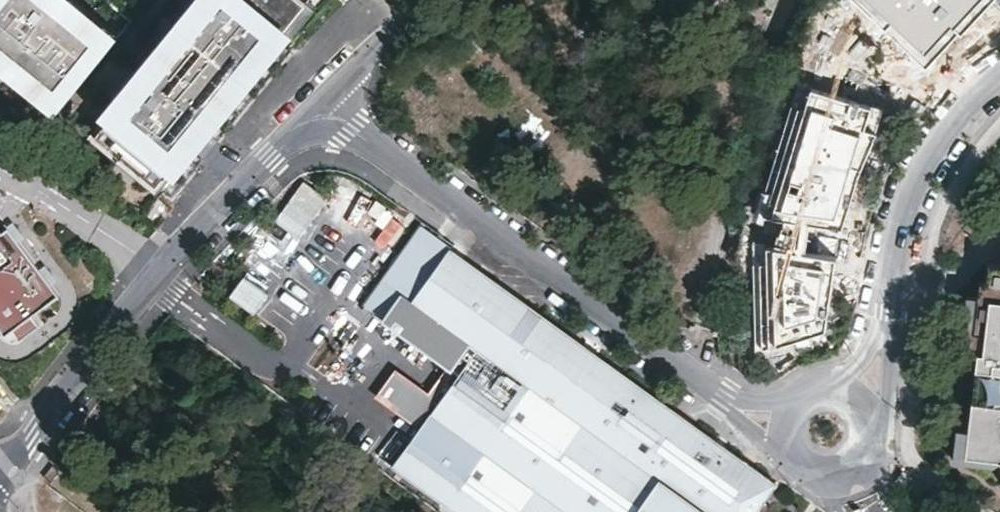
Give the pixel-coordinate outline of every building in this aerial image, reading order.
[(60,0),(0,0),(0,59),(55,103),(59,107),(112,42),(108,39),(60,0)] [(108,39),(114,31),(76,0),(60,0),(108,39)] [(117,107),(94,134),(170,197),(201,160),(194,154),(210,135),(216,141),(238,114),(231,109),(223,102),(306,0),(204,0),(117,107)] [(204,0),(183,0),(179,5),(183,9),(132,71),(128,67),(115,83),(107,93),(112,96),(108,100),(117,107),(204,0)] [(319,0),(306,0),(223,102),(231,109),(319,0)] [(920,64),(987,1),(995,9),(999,4),(999,0),(856,0),(920,64)] [(0,59),(0,70),(50,110),(55,103),(0,59)] [(882,109),(803,93),(765,202),(756,299),(799,309),(812,252),(847,261),(882,109)] [(163,191),(94,134),(90,139),(159,195),(163,191)] [(4,336),(10,331),(17,341),(38,326),(30,316),(58,295),(8,228),(2,232),(0,230),(0,330),(4,336)] [(417,301),(482,348),(520,294),(455,247),(417,301)] [(991,261),(987,296),(982,331),(986,331),(983,350),(978,389),(973,429),(970,454),(999,456),(999,263),(991,261)] [(456,373),(461,377),(482,348),(417,301),(405,293),(384,322),(450,369),(456,373)] [(782,482),(520,294),(482,348),(533,384),(448,502),(462,511),(760,511),(782,482)] [(982,331),(987,296),(972,294),(969,314),(976,315),(971,349),(983,350),(986,331),(982,331)] [(448,502),(533,384),(482,348),(461,377),(397,465),(448,502)] [(380,396),(420,424),(456,373),(450,369),(431,395),(398,372),(380,396)] [(973,429),(962,427),(958,459),(999,460),(999,456),(970,454),(973,429)]
